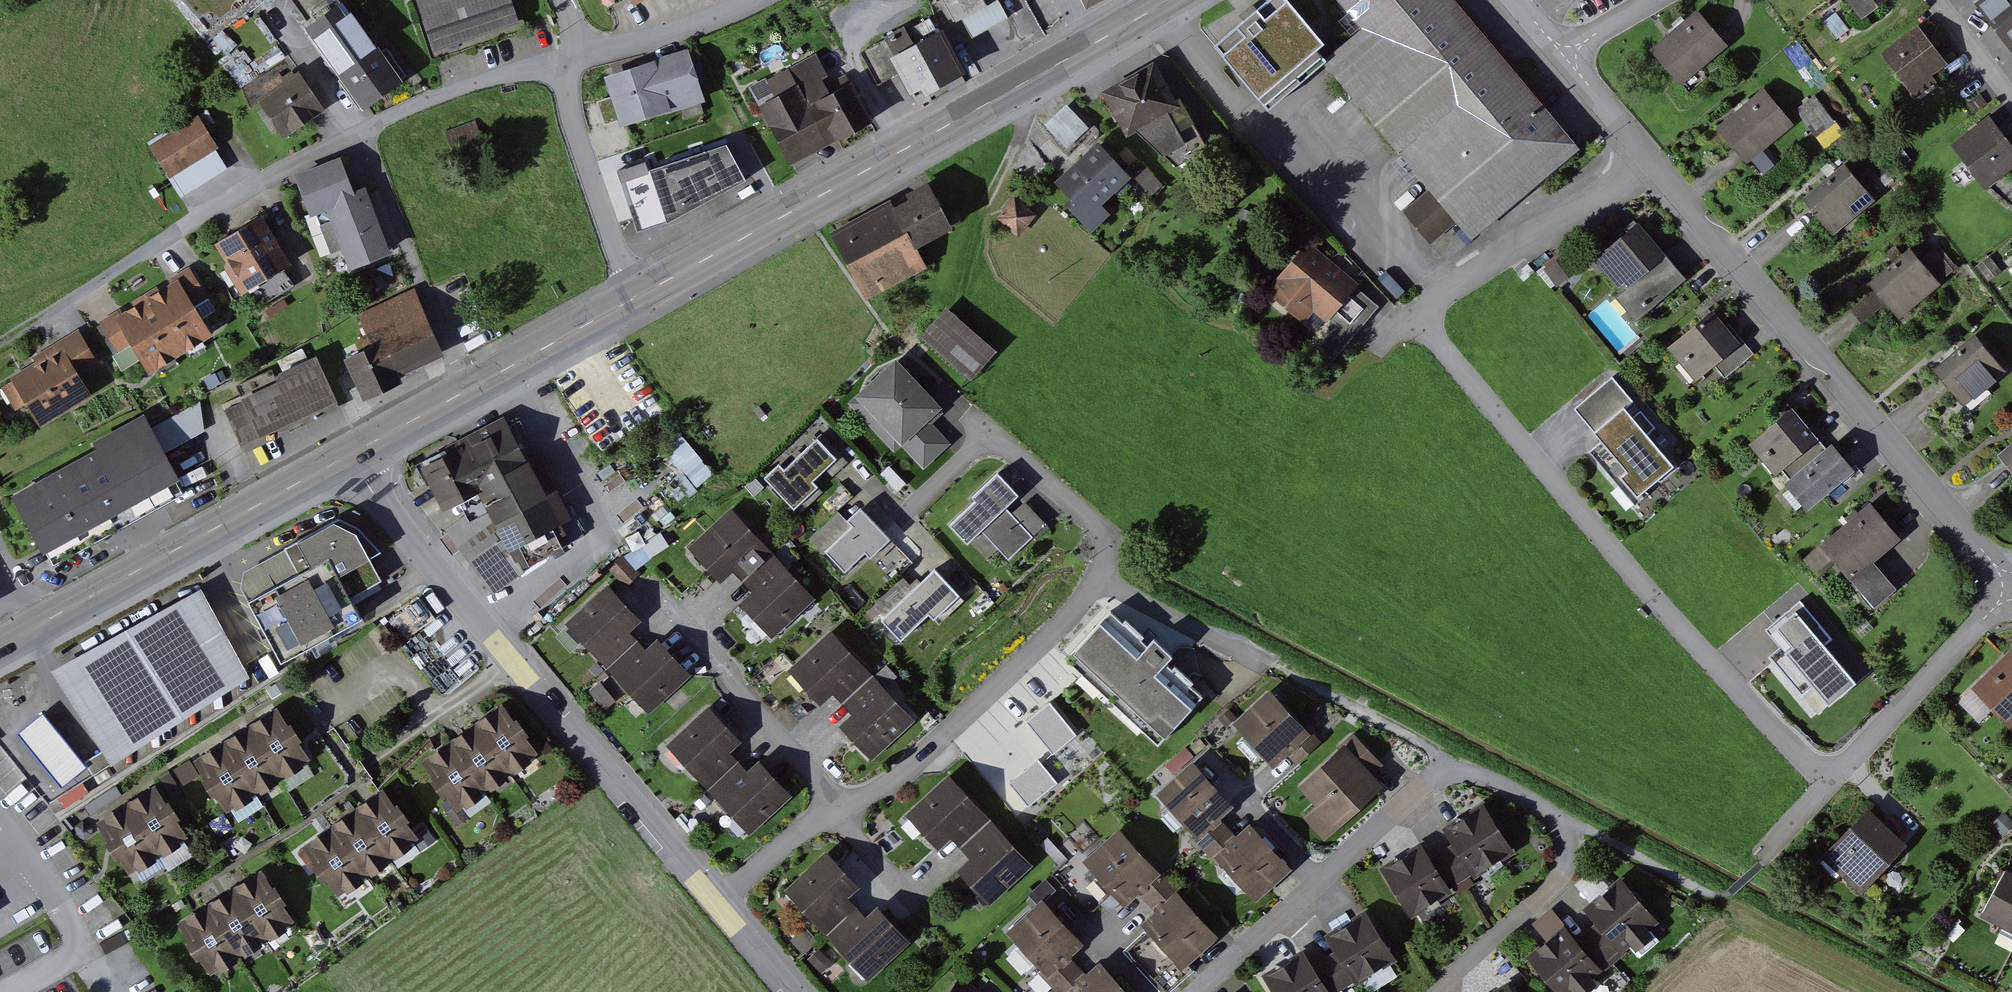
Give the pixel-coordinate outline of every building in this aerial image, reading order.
[(419,2),(438,55),(527,23),(518,0),(426,0),(419,2)] [(1016,8),(1011,0),(956,0),(974,32),(1016,8)] [(1254,85),(1322,30),(1297,0),(1270,0),(1218,42),(1254,85)] [(1580,150),(1454,0),(1329,0),(1354,30),(1314,62),(1464,242),(1580,150)] [(1891,0),(1840,0),(1859,25),(1891,0)] [(2011,49),(2011,0),(1994,0),(2001,9),(1983,23),(2006,53),(2011,49)] [(314,33),(369,107),(410,77),(390,49),(383,53),(350,7),(314,33)] [(1650,53),(1675,85),(1724,48),(1699,15),(1650,53)] [(879,85),(908,70),(924,101),(972,77),(951,36),(921,51),(910,29),(862,54),(879,85)] [(1882,58),(1909,93),(1945,66),(1918,30),(1882,58)] [(697,52),(610,80),(626,129),(712,101),(697,52)] [(1117,140),(1127,135),(1173,168),(1203,151),(1178,106),(1171,110),(1147,68),(1093,98),(1117,140)] [(306,71),(261,104),(285,136),(329,104),(306,71)] [(833,73),(765,108),(795,167),(842,143),(844,148),(886,126),(863,81),(843,92),(833,73)] [(1747,163),(1794,124),(1764,89),(1717,128),(1738,154),(1747,163)] [(1047,123),(1070,147),(1092,125),(1069,101),(1047,123)] [(201,120),(153,153),(172,180),(220,147),(201,120)] [(1951,150),(1981,190),(2011,166),(2011,158),(1986,124),(1951,150)] [(478,125),(447,136),(455,156),(485,144),(478,125)] [(646,164),(619,175),(640,234),(758,179),(740,148),(650,176),(646,164)] [(1096,149),(1043,197),(1081,239),(1105,217),(1096,208),(1126,182),(1096,149)] [(356,185),(342,152),(296,172),(310,205),(322,200),(356,185)] [(1833,234),(1874,200),(1844,165),(1803,200),(1813,211),(1833,234)] [(349,263),(390,246),(363,183),(356,185),(322,200),(349,263)] [(937,184),(843,236),(877,297),(935,266),(927,252),(964,231),(937,184)] [(998,222),(1016,238),(1034,217),(1015,201),(998,222)] [(270,220),(223,247),(249,294),(297,266),(270,220)] [(1679,277),(1636,226),(1592,262),(1635,313),(1679,277)] [(1309,301),(1326,315),(1352,283),(1299,239),(1255,292),(1292,322),(1309,301)] [(1899,319),(1940,285),(1910,249),(1869,283),(1875,290),(1886,303),(1899,319)] [(122,320),(152,370),(214,332),(184,283),(122,320)] [(414,289),(358,315),(368,337),(343,349),(366,400),(402,384),(399,377),(445,356),(414,289)] [(1886,303),(1875,290),(1850,310),(1856,317),(1861,323),(1886,303)] [(949,308),(922,339),(975,384),(1002,353),(949,308)] [(1663,348),(1692,383),(1736,347),(1707,312),(1663,348)] [(1317,351),(1333,362),(1355,333),(1338,322),(1317,351)] [(122,360),(135,352),(119,327),(106,335),(122,360)] [(35,405),(45,423),(95,395),(82,373),(96,365),(79,335),(44,355),(48,362),(6,387),(21,413),(35,405)] [(1974,336),(1934,371),(1944,382),(1965,407),(2006,372),(1974,336)] [(226,414),(243,451),(344,405),(323,359),(284,377),(288,386),(226,414)] [(893,360),(848,407),(900,457),(905,451),(924,470),(951,443),(931,424),(945,410),(893,360)] [(1643,487),(1678,456),(1604,373),(1569,403),(1643,487)] [(151,429),(165,454),(204,432),(200,401),(151,429)] [(1824,450),(1790,408),(1746,444),(1773,477),(1784,468),(1791,477),(1824,450)] [(10,498),(51,572),(188,497),(143,416),(93,443),(97,451),(10,498)] [(466,446),(492,491),(542,462),(516,417),(466,446)] [(657,449),(685,494),(715,476),(687,431),(657,449)] [(816,431),(767,480),(799,511),(847,462),(816,431)] [(1999,454),(2010,467),(2011,470),(2011,443),(1999,454)] [(445,518),(492,491),(466,446),(419,473),(445,518)] [(1774,491),(1794,516),(1844,475),(1824,450),(1791,477),(1774,491)] [(534,563),(585,534),(542,462),(492,491),(496,498),(534,563)] [(997,473),(947,525),(1000,576),(1050,524),(997,473)] [(496,498),(455,527),(499,588),(534,563),(496,498)] [(864,508),(822,550),(850,578),(892,536),(864,508)] [(1894,541),(1867,509),(1818,549),(1867,608),(1892,588),(1869,561),(1894,541)] [(689,554),(722,589),(731,580),(739,589),(768,562),(727,518),(689,554)] [(236,579),(283,666),(375,617),(364,596),(387,584),(374,559),(385,553),(362,532),(343,521),(236,579)] [(629,552),(615,561),(628,581),(643,572),(629,552)] [(747,598),(738,607),(771,642),(809,606),(768,562),(739,589),(747,598)] [(934,564),(878,620),(904,646),(935,615),(942,621),(967,596),(934,564)] [(632,635),(641,627),(608,592),(570,627),(611,671),(640,644),(632,635)] [(200,593),(52,672),(112,766),(248,682),(200,593)] [(1830,640),(1799,604),(1766,632),(1779,647),(1767,657),(1818,717),(1857,685),(1823,646),(1830,640)] [(1111,615),(1065,662),(1156,749),(1201,702),(1111,615)] [(791,671),(824,706),(833,697),(841,706),(871,680),(829,636),(791,671)] [(690,680),(658,645),(649,653),(640,644),(611,671),(652,715),(690,680)] [(2009,652),(1967,692),(1997,725),(2011,711),(2011,655),(2009,652)] [(850,715),(841,724),(873,759),(912,724),(871,680),(841,706),(850,715)] [(1278,691),(1241,725),(1280,767),(1293,756),(1301,764),(1325,742),(1278,691)] [(509,705),(429,762),(460,807),(541,750),(509,705)] [(732,755),(741,746),(708,711),(670,746),(711,791),(740,764),(732,755)] [(2011,740),(2011,711),(1997,725),(2011,740)] [(280,714),(196,767),(226,813),(310,760),(280,714)] [(17,735),(63,790),(87,770),(40,715),(17,735)] [(1354,746),(1308,788),(1323,804),(1314,814),(1335,837),(1391,785),(1354,746)] [(790,799),(758,764),(749,773),(740,764),(711,791),(752,835),(790,799)] [(1225,814),(1236,804),(1198,764),(1160,798),(1208,849),(1235,824),(1225,814)] [(913,814),(946,849),(955,841),(963,850),(993,823),(951,779),(913,814)] [(160,790),(100,826),(129,873),(188,837),(160,790)] [(388,792),(305,846),(335,892),(418,838),(388,792)] [(1495,808),(1453,833),(1460,844),(1448,851),(1470,887),(1524,855),(1495,808)] [(1818,859),(1856,896),(1898,852),(1859,816),(1818,859)] [(972,859),(963,867),(995,902),(1034,867),(993,823),(963,850),(972,859)] [(1293,865),(1255,825),(1244,834),(1235,824),(1208,849),(1255,900),(1293,865)] [(1092,862),(1130,902),(1140,892),(1150,903),(1177,878),(1129,827),(1092,862)] [(1438,858),(1431,847),(1389,872),(1417,919),(1470,887),(1448,851),(1438,858)] [(851,900),(860,892),(828,857),(790,892),(831,936),(860,909),(851,900)] [(265,867),(182,921),(212,967),(295,913),(265,867)] [(2003,876),(1980,923),(2011,939),(2011,881),(2003,876)] [(1159,913),(1149,923),(1187,963),(1224,929),(1177,878),(1150,903),(1159,913)] [(1631,879),(1592,910),(1600,920),(1590,928),(1616,961),(1665,922),(1631,879)] [(1073,951),(1083,941),(1045,901),(1008,935),(1055,986),(1082,961),(1073,951)] [(910,945),(877,910),(868,918),(860,909),(831,936),(872,980),(910,945)] [(1374,912),(1332,938),(1338,948),(1327,955),(1349,991),(1403,959),(1374,912)] [(1572,926),(1534,957),(1562,991),(1578,991),(1616,961),(1590,928),(1580,936),(1572,926)] [(1310,951),(1268,976),(1277,991),(1348,991),(1349,991),(1327,955),(1317,962),(1310,951)] [(1102,962),(1092,972),(1082,961),(1055,986),(1061,991),(1131,991),(1102,962)] [(957,979),(950,991),(981,991),(957,979)] [(1503,991),(1526,991),(1519,982),(1503,991)]
